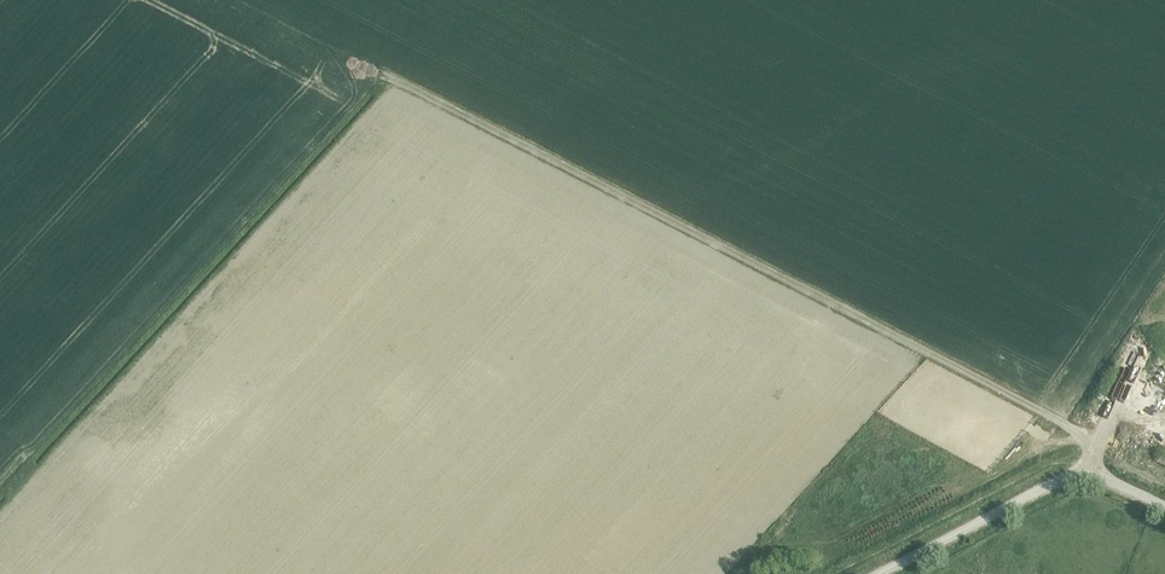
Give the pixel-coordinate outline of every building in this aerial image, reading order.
[(1139,417),(1145,399),(1135,396),(1129,414),(1139,417)]
